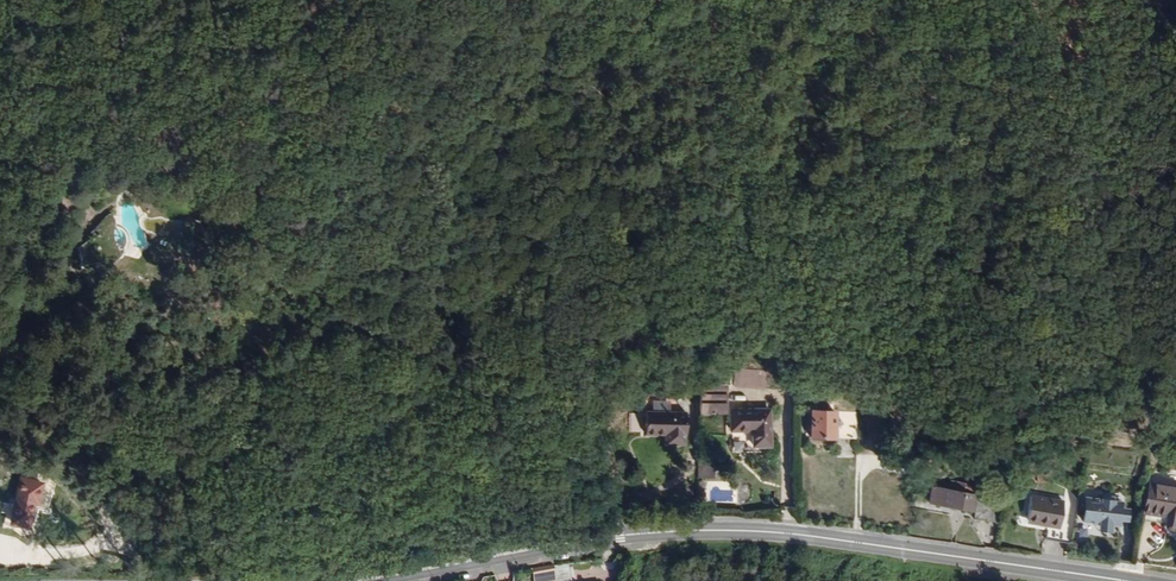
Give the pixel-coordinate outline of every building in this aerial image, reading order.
[(121,245),(121,238),(118,231),(114,225),(107,223),(101,223),(94,224),(86,231),(72,232),(73,254),(88,253),(97,258),(102,260),(111,258),(118,252),(121,245)] [(724,413),(724,374),(696,375),(696,413),(724,413)] [(767,445),(767,408),(726,408),(726,430),(748,430),(748,445),(767,445)] [(830,436),(831,410),(808,409),(807,435),(830,436)] [(681,444),(681,411),(643,410),(642,433),(661,433),(661,444),(670,444),(681,444)] [(1157,470),(1155,481),(1175,486),(1175,474),(1157,470)] [(25,502),(27,482),(6,480),(4,499),(10,500),(7,526),(18,527),(20,502),(25,502)] [(1149,482),(1144,512),(1169,516),(1167,524),(1168,526),(1169,529),(1172,533),(1175,532),(1175,487),(1149,482)] [(968,509),(972,493),(929,485),(926,501),(968,509)] [(1057,527),(1062,499),(1028,493),(1023,521),(1057,527)] [(998,522),(1002,500),(975,495),(971,518),(998,522)] [(1116,524),(1119,501),(1083,496),(1080,519),(1116,524)] [(1167,524),(1169,516),(1144,512),(1143,520),(1167,524)] [(567,564),(552,566),(555,580),(570,580),(567,564)] [(552,566),(530,570),(532,580),(555,580),(552,566)]
